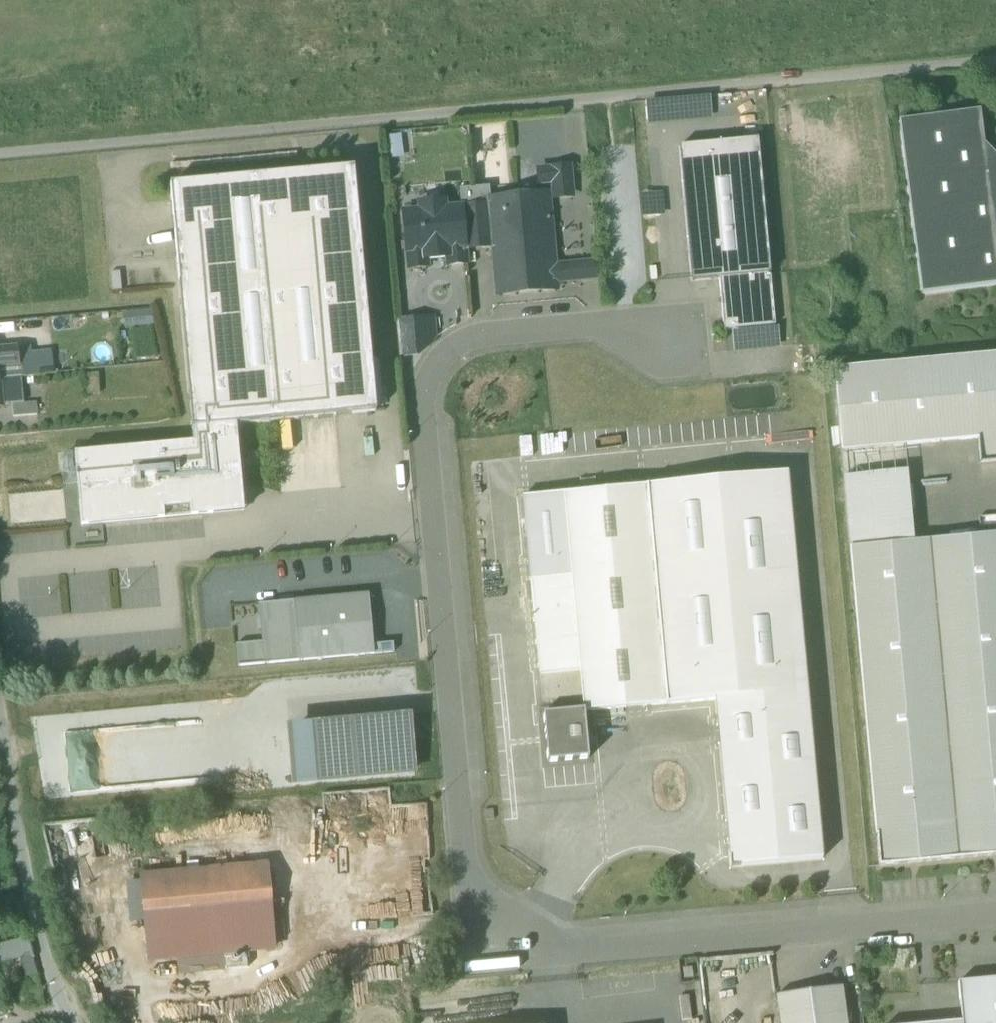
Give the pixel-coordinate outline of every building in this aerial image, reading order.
[(922,294),(995,284),(995,198),(991,198),(984,144),(980,111),(899,121),(922,294)] [(680,147),(681,162),(759,155),(758,140),(680,147)] [(984,144),(991,198),(995,198),(995,157),(984,144)] [(692,281),(719,279),(770,274),(759,155),(681,162),(692,281)] [(553,182),(554,197),(572,195),(570,167),(538,170),(539,184),(553,182)] [(354,169),(170,185),(193,428),(237,425),(377,412),(354,169)] [(460,189),(461,208),(479,207),(489,206),(489,200),(490,199),(489,187),(460,189)] [(493,248),(497,294),(519,292),(522,285),(531,284),(536,291),(557,289),(556,283),(555,267),(548,194),(490,199),(489,200),(489,206),(479,207),(482,242),(483,249),(493,248)] [(404,213),(409,269),(428,267),(427,257),(447,255),(448,266),(467,264),(465,243),(461,208),(445,210),(444,204),(420,206),(420,212),(404,213)] [(461,208),(465,243),(482,242),(479,207),(461,208)] [(584,264),(586,280),(600,278),(599,263),(584,264)] [(586,280),(584,264),(555,267),(556,283),(586,280)] [(775,326),(770,274),(719,279),(724,331),(775,326)] [(152,309),(125,310),(126,324),(153,322),(152,309)] [(397,321),(400,357),(418,356),(433,343),(431,319),(397,321)] [(2,379),(1,366),(21,364),(19,351),(19,346),(0,348),(0,379),(2,379)] [(1,366),(2,379),(22,377),(59,373),(56,347),(28,350),(28,346),(19,346),(19,351),(21,364),(1,366)] [(980,463),(995,461),(995,355),(833,370),(841,452),(905,446),(978,439),(980,463)] [(22,377),(2,379),(4,405),(16,404),(25,403),(22,377)] [(16,404),(17,419),(40,417),(39,401),(25,403),(16,404)] [(203,516),(243,491),(237,425),(193,428),(192,428),(193,442),(75,453),(81,527),(165,519),(164,509),(190,507),(191,517),(203,516)] [(850,548),(913,542),(905,446),(841,452),(850,548)] [(787,473),(646,486),(666,704),(716,700),(731,867),(823,859),(787,473)] [(580,672),(582,698),(584,710),(585,710),(585,711),(666,704),(646,486),(564,494),(571,576),(573,589),(575,616),(580,672)] [(243,491),(203,516),(244,512),(243,491)] [(530,580),(531,580),(571,576),(564,494),(564,493),(523,497),(530,580)] [(165,519),(191,517),(190,507),(164,509),(165,519)] [(876,835),(995,824),(995,535),(913,542),(850,548),(876,835)] [(531,580),(532,593),(573,589),(571,576),(531,580)] [(575,616),(573,589),(532,593),(534,620),(535,620),(575,616)] [(236,644),(238,666),(374,654),(373,645),(369,594),(259,604),(263,642),(236,644)] [(535,620),(540,675),(580,672),(575,616),(535,620)] [(373,645),(374,654),(394,652),(393,643),(373,645)] [(582,698),(580,672),(540,675),(542,702),(552,701),(582,698)] [(552,701),(553,713),(584,710),(582,698),(552,701)] [(585,710),(584,710),(553,713),(543,714),(548,762),(589,759),(585,711),(585,710)] [(289,733),(294,782),(414,771),(410,722),(289,733)] [(876,835),(879,867),(995,856),(995,824),(876,835)] [(144,929),(147,962),(180,959),(223,955),(246,953),(272,950),(265,870),(144,880),(148,929),(144,929)] [(0,944),(0,969),(36,959),(30,936),(0,944)] [(246,953),(223,955),(225,970),(248,968),(246,953)] [(223,955),(180,959),(182,973),(225,970),(223,955)] [(958,982),(962,1022),(995,1022),(995,978),(958,982)] [(842,986),(819,989),(819,990),(778,995),(781,1022),(847,1022),(842,986)]
